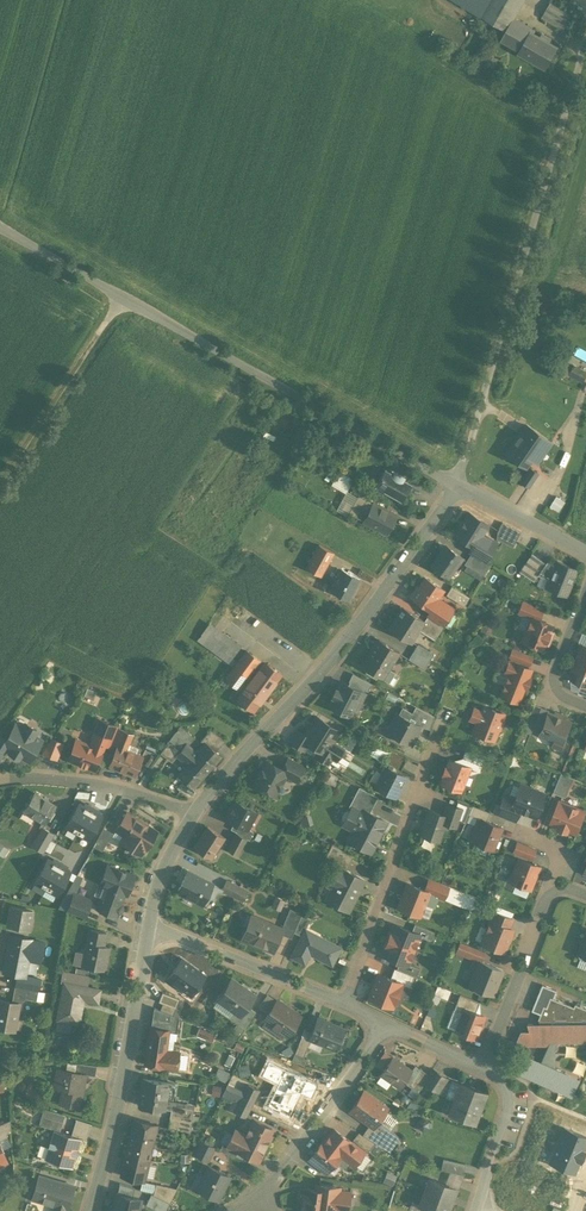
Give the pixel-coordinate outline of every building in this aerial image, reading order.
[(491,0),(455,0),(482,15),(491,0)] [(482,15),(506,29),(507,28),(513,17),(523,0),(491,0),(482,15)] [(571,14),(551,2),(542,16),(563,28),(571,14)] [(534,29),(513,17),(507,28),(527,39),(531,32),(532,32),(534,29)] [(532,32),(531,32),(527,39),(519,52),(544,66),(556,46),(532,32)] [(581,370),(572,365),(568,374),(576,378),(581,370)] [(299,414),(287,408),(280,421),(292,428),(299,414)] [(550,441),(525,424),(506,452),(525,467),(538,448),(543,451),(550,441)] [(537,473),(529,467),(519,482),(527,487),(537,473)] [(393,473),(384,468),(374,486),(400,501),(410,483),(402,478),(402,477),(394,472),(393,473)] [(339,470),(331,484),(335,487),(342,473),(339,470)] [(353,478),(342,473),(335,487),(346,493),(353,478)] [(373,502),(357,494),(348,512),(364,520),(363,521),(386,533),(396,514),(373,502)] [(555,495),(549,505),(557,510),(564,500),(555,495)] [(487,523),(469,512),(455,534),(472,545),(468,551),(471,553),(484,561),(490,550),(484,547),(490,538),(481,533),(487,523)] [(520,531),(501,521),(497,530),(515,540),(520,531)] [(318,543),(304,569),(317,576),(331,551),(318,543)] [(461,557),(445,545),(431,564),(447,576),(461,557)] [(484,561),(471,553),(466,562),(484,573),(490,564),(484,561)] [(545,563),(531,553),(519,571),(533,581),(537,574),(543,566),(545,563)] [(556,560),(553,569),(543,566),(537,574),(549,579),(545,587),(565,595),(576,568),(556,560)] [(358,578),(341,569),(331,590),(348,598),(358,578)] [(452,608),(436,597),(442,589),(424,577),(418,586),(417,585),(410,596),(430,609),(427,615),(441,624),(452,608)] [(468,596),(451,585),(445,594),(463,605),(468,596)] [(542,609),(522,601),(518,612),(531,617),(538,619),(542,609)] [(423,620),(402,607),(396,616),(388,628),(392,630),(409,642),(417,628),(423,620)] [(441,624),(427,615),(424,620),(423,620),(417,628),(434,639),(443,625),(441,624)] [(538,619),(531,617),(522,640),(542,648),(544,642),(546,643),(550,632),(549,631),(551,625),(538,619)] [(210,621),(197,639),(229,662),(242,644),(210,621)] [(398,651),(379,640),(373,650),(372,649),(362,665),(381,677),(391,660),(392,661),(398,651)] [(433,653),(417,643),(412,650),(429,660),(429,661),(433,653)] [(582,644),(575,661),(585,665),(585,646),(582,644)] [(519,651),(512,648),(508,656),(510,657),(509,660),(515,662),(519,651)] [(429,660),(412,650),(407,658),(424,668),(429,660)] [(258,660),(245,651),(233,667),(247,676),(258,660)] [(515,662),(509,660),(504,671),(508,673),(500,694),(517,701),(523,687),(525,688),(529,678),(527,677),(531,668),(515,662)] [(575,661),(569,676),(582,682),(585,683),(585,665),(575,661)] [(280,674),(263,662),(237,698),(253,710),(280,674)] [(340,676),(327,703),(349,714),(352,708),(357,710),(370,683),(350,673),(347,679),(340,676)] [(458,688),(445,682),(443,689),(456,694),(458,688)] [(582,682),(578,692),(585,696),(585,683),(582,682)] [(456,694),(443,689),(438,703),(454,709),(459,696),(456,694)] [(541,706),(532,703),(524,723),(533,726),(541,706)] [(503,713),(482,705),(480,711),(473,708),(469,718),(476,720),(472,731),(493,739),(497,729),(499,729),(503,720),(501,719),(503,713)] [(434,715),(415,706),(411,712),(401,707),(398,714),(419,725),(429,728),(434,715)] [(558,716),(547,712),(539,732),(547,735),(546,738),(552,740),(555,734),(564,737),(571,721),(563,718),(564,715),(560,714),(558,716)] [(398,714),(396,713),(390,724),(393,727),(390,733),(391,734),(390,737),(400,742),(401,739),(410,744),(414,737),(413,736),(419,725),(398,714)] [(338,730),(316,716),(304,734),(302,738),(309,743),(319,749),(323,752),(331,741),(338,730)] [(117,726),(101,719),(93,736),(94,737),(105,741),(104,743),(107,744),(109,740),(111,741),(117,726)] [(24,729),(15,724),(3,745),(11,750),(11,753),(19,758),(20,755),(29,761),(41,740),(33,735),(36,730),(26,724),(24,729)] [(111,741),(111,742),(116,745),(123,729),(117,726),(111,741)] [(205,743),(198,752),(187,743),(191,738),(176,728),(169,738),(206,770),(219,755),(212,749),(205,743)] [(210,728),(200,739),(205,743),(212,749),(222,737),(210,728)] [(143,756),(127,749),(134,733),(123,729),(116,745),(108,765),(135,776),(143,756)] [(304,734),(296,729),(289,741),(304,750),(309,743),(302,738),(301,738),(304,734)] [(564,737),(555,734),(552,740),(550,746),(562,750),(566,738),(564,737)] [(91,745),(76,740),(68,759),(94,769),(104,743),(105,741),(94,737),(91,745)] [(63,743),(51,738),(42,753),(56,758),(63,743)] [(206,770),(169,738),(160,751),(167,756),(171,751),(181,759),(182,757),(188,763),(179,773),(193,785),(206,770)] [(342,748),(331,741),(323,752),(319,749),(315,755),(326,762),(329,761),(331,757),(335,759),(342,748)] [(116,745),(111,742),(103,763),(108,765),(116,745)] [(484,758),(464,750),(459,763),(469,767),(466,775),(479,771),(484,758)] [(305,767),(287,757),(283,766),(287,768),(284,775),(297,782),(305,767)] [(459,763),(449,759),(446,767),(444,766),(442,773),(443,773),(440,782),(449,785),(451,781),(462,785),(466,775),(469,767),(459,763)] [(281,769),(266,761),(262,768),(258,775),(259,776),(254,784),(274,795),(284,775),(287,768),(283,766),(281,769)] [(405,776),(385,766),(375,787),(394,796),(405,776)] [(561,772),(553,792),(565,796),(573,777),(561,772)] [(544,794),(520,784),(514,799),(511,806),(518,809),(519,809),(521,808),(525,810),(526,812),(535,816),(544,794)] [(377,796),(358,786),(353,796),(356,797),(353,804),(369,812),(377,796)] [(55,805),(34,792),(23,809),(44,822),(55,805)] [(514,799),(503,795),(495,814),(513,821),(518,809),(511,806),(514,799)] [(472,804),(456,798),(453,805),(461,808),(457,820),(464,823),(468,814),(472,804)] [(584,810),(559,800),(551,822),(560,825),(559,827),(567,830),(568,829),(576,832),(584,810)] [(256,812),(234,801),(225,818),(234,823),(247,829),(247,828),(256,812)] [(86,807),(79,803),(66,827),(89,840),(102,816),(95,812),(96,810),(87,805),(86,807)] [(453,805),(447,803),(443,815),(449,817),(447,823),(455,826),(457,820),(461,808),(453,805)] [(369,812),(353,804),(349,810),(347,809),(344,810),(341,816),(342,819),(344,820),(343,824),(353,829),(348,840),(370,851),(386,821),(369,812)] [(489,811),(472,804),(468,814),(481,819),(481,818),(486,820),(489,811)] [(443,815),(428,810),(420,833),(438,839),(443,826),(446,827),(447,823),(449,817),(443,815)] [(156,831),(127,811),(123,817),(121,815),(115,824),(118,826),(115,829),(125,835),(123,838),(142,851),(140,853),(141,854),(145,848),(156,831)] [(486,820),(481,818),(481,819),(472,840),(492,848),(501,826),(486,820)] [(253,831),(247,828),(247,829),(234,823),(231,829),(236,832),(236,833),(246,838),(249,839),(253,831)] [(224,837),(207,826),(194,847),(211,857),(224,837)] [(53,834),(42,828),(32,846),(43,852),(44,850),(50,839),(53,834)] [(103,829),(94,846),(102,850),(111,834),(103,829)] [(236,833),(236,832),(227,849),(237,855),(246,838),(236,833)] [(422,846),(431,848),(434,838),(424,836),(422,846)] [(56,843),(50,839),(44,850),(50,853),(56,843)] [(9,848),(0,842),(0,853),(4,855),(9,848)] [(353,855),(331,844),(323,860),(336,867),(336,865),(345,870),(353,855)] [(538,866),(518,858),(509,880),(529,888),(538,866)] [(54,862),(47,859),(34,882),(57,895),(71,872),(64,868),(64,865),(55,860),(54,862)] [(133,875),(107,864),(100,883),(105,885),(124,893),(126,894),(133,875)] [(345,870),(336,865),(336,867),(328,882),(334,885),(334,887),(328,899),(347,910),(363,879),(345,870)] [(213,883),(187,870),(177,889),(193,898),(192,900),(201,905),(213,883)] [(468,894),(428,877),(424,890),(429,891),(428,892),(463,907),(468,894)] [(247,891),(227,880),(222,889),(242,900),(247,891)] [(407,883),(397,906),(419,915),(428,892),(429,891),(424,890),(407,883)] [(124,893),(105,885),(97,907),(116,915),(117,912),(118,912),(121,910),(122,907),(121,904),(120,904),(124,893)] [(89,898),(72,891),(69,901),(63,899),(58,908),(67,909),(82,916),(89,898)] [(32,910),(11,906),(7,925),(28,929),(32,910)] [(301,913),(289,909),(281,927),(283,928),(281,934),(290,938),(293,932),(301,913)] [(511,918),(492,911),(488,921),(490,921),(490,920),(508,927),(511,918)] [(310,918),(301,914),(293,932),(302,935),(303,934),(310,918)] [(281,927),(254,916),(249,927),(246,926),(241,938),(274,951),(281,934),(283,928),(281,927)] [(508,927),(490,920),(490,921),(485,933),(488,934),(484,943),(503,951),(507,941),(508,941),(511,933),(510,933),(512,929),(508,927)] [(434,931),(414,923),(411,931),(419,934),(418,934),(431,939),(434,931)] [(411,931),(394,924),(391,932),(388,933),(386,938),(413,949),(418,934),(419,934),(411,931)] [(105,932),(90,929),(86,953),(83,952),(81,965),(104,969),(108,946),(98,944),(99,939),(103,940),(105,932)] [(32,938),(10,934),(3,972),(16,974),(24,976),(25,975),(28,954),(41,957),(44,942),(31,940),(32,938)] [(317,941),(303,934),(302,935),(291,956),(304,963),(310,950),(319,954),(318,957),(331,964),(340,947),(319,936),(317,941)] [(413,949),(386,938),(384,943),(385,946),(382,954),(399,960),(407,963),(413,949)] [(484,951),(461,942),(457,951),(480,960),(484,951)] [(204,975),(181,959),(167,978),(191,994),(204,975)] [(419,968),(407,963),(399,960),(396,968),(413,975),(416,976),(419,968)] [(501,970),(479,960),(469,985),(492,994),(501,970)] [(396,968),(394,967),(389,977),(389,978),(401,983),(409,986),(413,975),(396,968)] [(389,977),(378,973),(368,997),(391,1006),(401,983),(389,978),(389,977)] [(40,978),(25,975),(24,976),(16,974),(14,985),(14,986),(37,990),(38,990),(40,978)] [(254,995),(231,978),(216,998),(233,1010),(240,1015),(247,1005),(254,995)] [(99,989),(62,981),(58,1004),(59,1004),(57,1019),(78,1022),(83,998),(97,1001),(99,989)] [(37,990),(14,986),(12,996),(36,1000),(37,990)] [(179,997),(162,991),(158,1001),(162,1003),(175,1008),(179,997)] [(479,1001),(459,993),(453,1008),(462,1011),(463,1008),(475,1012),(479,1001)] [(266,994),(258,1006),(267,1013),(275,1001),(266,994)] [(527,1023),(529,1031),(520,1031),(515,1044),(548,1044),(540,1063),(526,1056),(519,1072),(571,1096),(577,1083),(568,1080),(570,1076),(554,1069),(554,1044),(555,1044),(555,1041),(585,1041),(585,1008),(574,1003),(573,1006),(549,996),(545,1006),(542,1005),(537,1019),(538,1020),(538,1023),(527,1023)] [(0,999),(0,1027),(14,1029),(19,1003),(0,999)] [(283,1004),(276,1000),(275,1001),(267,1013),(263,1019),(269,1024),(279,1031),(280,1031),(286,1035),(300,1016),(293,1011),(283,1004)] [(175,1008),(162,1003),(160,1009),(173,1014),(175,1008)] [(247,1005),(240,1015),(233,1010),(228,1017),(244,1027),(255,1011),(247,1005)] [(160,1009),(153,1007),(150,1027),(168,1030),(169,1021),(177,1023),(178,1017),(173,1014),(160,1009)] [(475,1012),(463,1008),(462,1011),(455,1029),(475,1037),(483,1015),(475,1012)] [(343,1028),(317,1017),(308,1038),(334,1049),(343,1028)] [(168,1030),(150,1027),(147,1049),(148,1049),(164,1052),(164,1050),(168,1030)] [(300,1038),(294,1053),(303,1056),(309,1041),(300,1038)] [(164,1052),(148,1049),(147,1060),(145,1061),(145,1063),(146,1064),(149,1065),(150,1064),(176,1067),(178,1052),(164,1050),(164,1052)] [(412,1070),(392,1055),(379,1074),(399,1088),(412,1070)] [(278,1080),(301,1091),(311,1096),(317,1084),(268,1060),(261,1074),(277,1082),(278,1080)] [(96,1065),(75,1062),(74,1071),(85,1073),(85,1074),(94,1076),(96,1065)] [(74,1071),(57,1068),(55,1081),(63,1083),(59,1103),(79,1107),(85,1074),(85,1073),(74,1071)] [(219,1068),(216,1077),(226,1081),(229,1072),(219,1068)] [(447,1077),(432,1068),(424,1081),(438,1091),(447,1077)] [(419,1069),(409,1084),(417,1090),(428,1074),(419,1069)] [(168,1081),(144,1078),(140,1106),(164,1109),(168,1081)] [(277,1082),(267,1103),(286,1113),(293,1099),(296,1101),(301,1091),(278,1080),(277,1082)] [(247,1082),(237,1103),(249,1108),(259,1088),(247,1082)] [(485,1092),(460,1083),(449,1111),(474,1121),(485,1092)] [(38,1098),(40,1087),(28,1085),(25,1095),(38,1098)] [(386,1107),(363,1090),(349,1110),(369,1124),(372,1126),(375,1122),(386,1107)] [(237,1103),(233,1101),(230,1108),(245,1116),(249,1108),(237,1103)] [(185,1107),(183,1109),(171,1107),(169,1118),(191,1121),(193,1107),(186,1106),(185,1107)] [(60,1121),(41,1115),(38,1124),(53,1128),(57,1130),(60,1121)] [(91,1123),(75,1118),(75,1119),(71,1134),(82,1138),(86,1139),(86,1138),(90,1124),(91,1124),(91,1123)] [(191,1121),(169,1118),(168,1127),(190,1131),(191,1121)] [(271,1127),(253,1118),(244,1137),(242,1141),(263,1152),(268,1141),(265,1139),(271,1127)] [(0,1123),(0,1135),(11,1131),(9,1119),(0,1123)] [(156,1125),(134,1119),(126,1154),(126,1155),(144,1159),(148,1144),(151,1145),(156,1125)] [(389,1132),(375,1122),(372,1126),(369,1124),(362,1134),(374,1142),(380,1145),(389,1132)] [(564,1127),(556,1145),(582,1156),(584,1150),(583,1149),(585,1143),(585,1136),(564,1127)] [(57,1130),(53,1128),(53,1129),(50,1140),(49,1140),(49,1141),(48,1146),(48,1145),(47,1146),(48,1146),(44,1158),(44,1157),(44,1158),(72,1167),(73,1166),(72,1166),(75,1155),(76,1155),(76,1154),(75,1154),(77,1150),(78,1150),(78,1149),(77,1149),(81,1138),(82,1138),(71,1134),(57,1130)] [(353,1165),(363,1152),(333,1128),(323,1141),(323,1140),(310,1156),(315,1160),(313,1163),(325,1173),(334,1162),(343,1169),(349,1161),(353,1165)] [(263,1152),(242,1141),(244,1137),(233,1131),(227,1144),(237,1150),(259,1161),(263,1152)] [(374,1142),(357,1132),(352,1139),(367,1151),(374,1142)] [(212,1148),(200,1142),(194,1154),(207,1160),(212,1148)] [(582,1156),(556,1145),(549,1162),(574,1172),(579,1160),(580,1161),(582,1156)] [(364,1167),(370,1156),(364,1153),(358,1165),(364,1167)] [(144,1159),(126,1155),(126,1154),(124,1160),(125,1164),(123,1175),(143,1180),(148,1160),(144,1159)] [(228,1177),(206,1166),(195,1189),(217,1200),(228,1177)] [(73,1185),(37,1175),(30,1198),(53,1204),(65,1208),(66,1208),(73,1185)] [(428,1177),(419,1204),(437,1210),(445,1210),(454,1187),(428,1177)] [(176,1188),(155,1183),(153,1193),(169,1202),(176,1188)] [(316,1184),(315,1189),(305,1188),(302,1210),(324,1210),(324,1209),(335,1210),(335,1207),(347,1209),(347,1207),(350,1204),(351,1197),(349,1194),(349,1192),(338,1190),(338,1187),(316,1184)] [(117,1193),(117,1194),(113,1210),(140,1210),(141,1209),(138,1208),(140,1199),(141,1199),(117,1193)] [(169,1202),(153,1193),(149,1201),(166,1209),(170,1202),(169,1202)]
